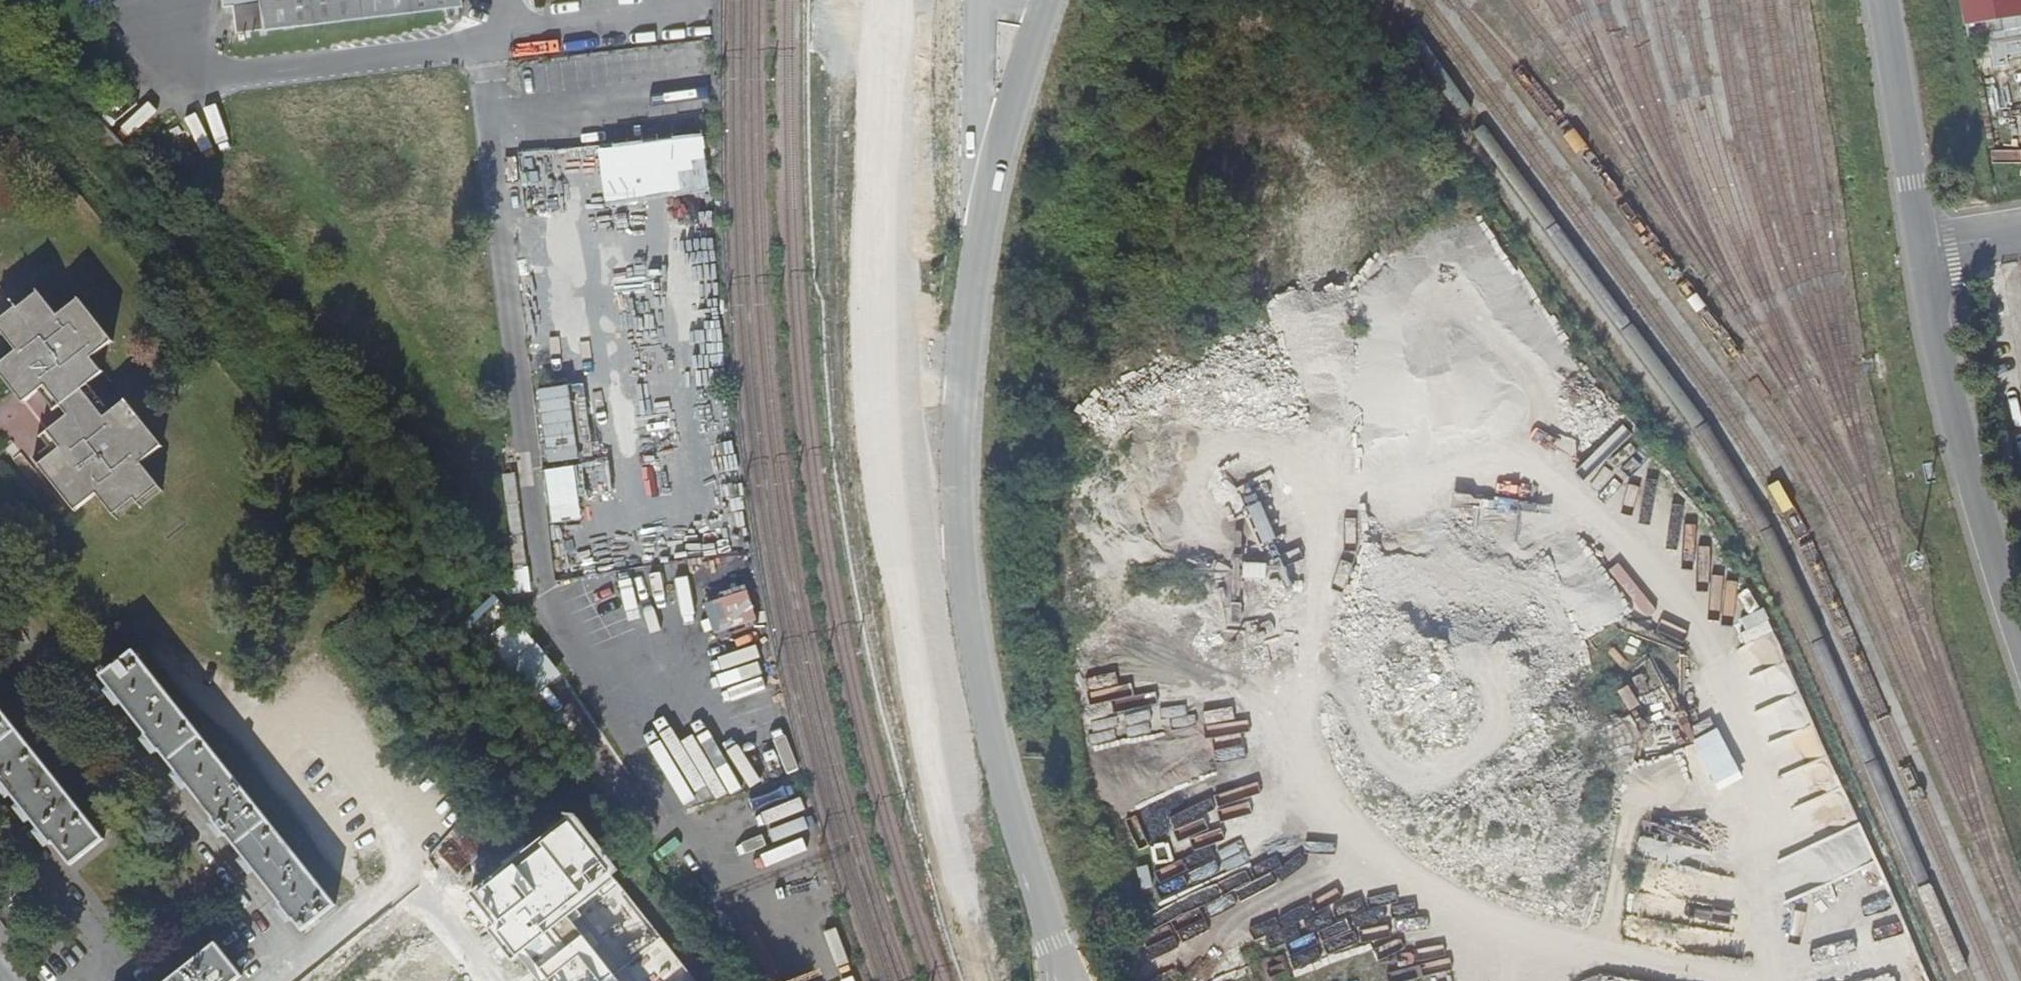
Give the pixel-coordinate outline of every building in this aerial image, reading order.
[(465,0),(232,0),(233,5),(239,5),(242,31),(465,1),(465,0)] [(2020,21),(2020,0),(1966,0),(1970,27),(2020,21)] [(706,137),(601,149),(607,204),(712,192),(706,137)] [(1381,305),(1401,290),(1385,270),(1366,285),(1381,305)] [(0,314),(0,333),(15,353),(0,365),(0,379),(20,406),(34,397),(50,418),(56,414),(63,423),(35,443),(42,455),(29,466),(70,522),(91,504),(111,530),(132,515),(137,521),(161,504),(139,474),(160,457),(124,410),(107,421),(85,393),(103,381),(92,366),(114,350),(80,303),(57,320),(36,291),(15,307),(13,304),(1,313),(0,314)] [(548,459),(583,458),(580,383),(544,384),(548,459)] [(546,467),(555,521),(585,516),(576,462),(546,467)] [(529,565),(511,567),(513,592),(531,590),(529,565)] [(517,613),(490,634),(536,694),(563,673),(517,613)] [(133,653),(101,678),(301,931),(333,907),(133,653)] [(0,779),(0,783),(49,845),(52,843),(69,866),(101,841),(0,713),(0,778),(0,779)] [(468,896),(494,929),(488,933),(512,964),(518,959),(535,980),(692,980),(565,820),(468,896)] [(1022,945),(1025,960),(1032,959),(1029,944),(1022,945)] [(214,945),(169,980),(236,980),(240,978),(214,945)]
